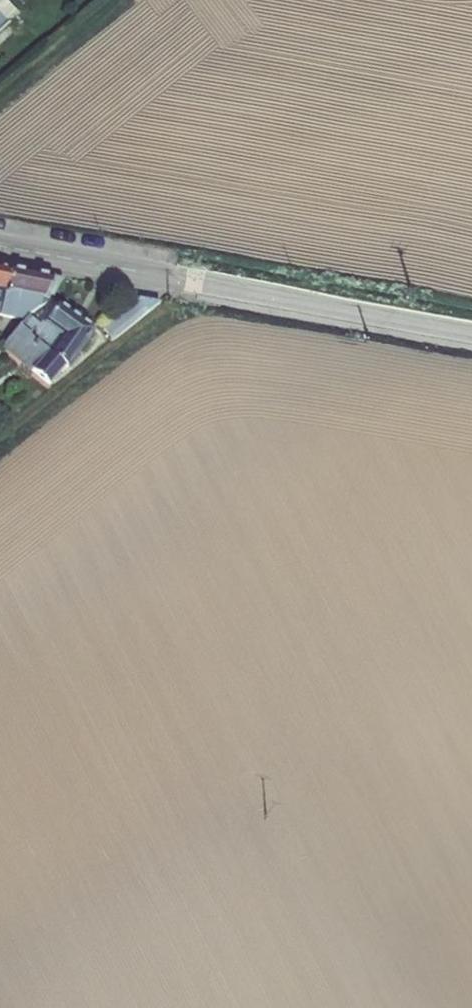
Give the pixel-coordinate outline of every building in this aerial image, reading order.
[(2,0),(0,0),(0,47),(27,20),(9,2),(6,4),(2,0)] [(29,266),(0,260),(0,294),(12,297),(24,285),(32,287),(29,298),(48,302),(51,291),(60,292),(61,287),(73,289),(76,276),(29,266)] [(118,344),(165,308),(148,301),(109,333),(118,344)] [(44,334),(61,354),(45,366),(59,385),(78,369),(102,334),(73,302),(60,316),(52,307),(0,350),(0,369),(44,334)]
